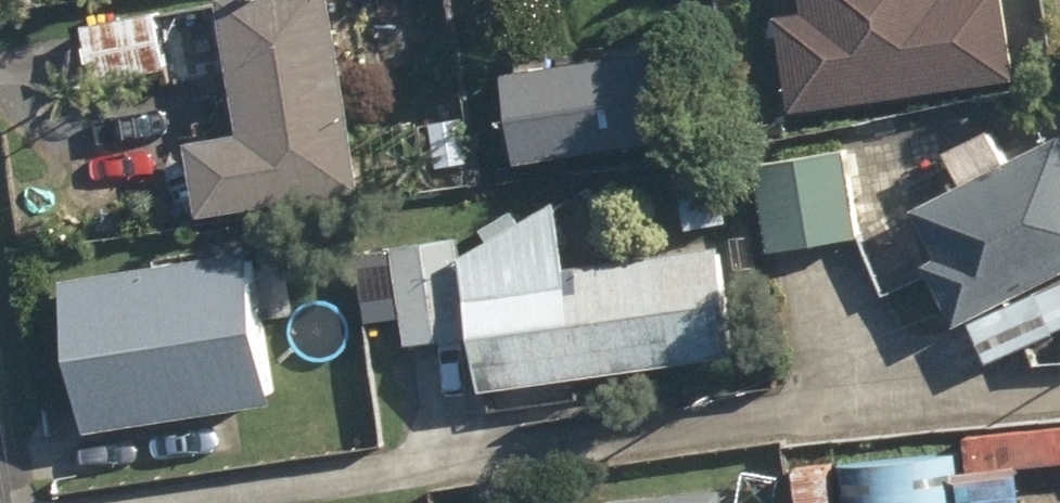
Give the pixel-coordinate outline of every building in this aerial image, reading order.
[(193,221),(357,195),(325,0),(211,0),(233,137),(181,146),(193,221)] [(801,103),(1023,72),(1012,0),(813,0),(814,7),(787,11),(801,103)] [(80,30),(89,83),(163,70),(153,17),(80,30)] [(987,369),(1059,333),(1059,146),(1057,140),(1010,163),(994,132),(944,157),(961,188),(910,214),(934,263),(922,269),(953,330),(965,324),(987,369)] [(856,241),(840,155),(745,173),(762,258),(856,241)] [(454,247),(472,380),(728,346),(713,237),(560,256),(552,194),(454,247)] [(239,240),(55,269),(80,418),(263,389),(239,240)] [(950,433),(953,452),(944,454),(951,502),(1059,502),(1059,418),(950,433)] [(785,449),(793,502),(930,502),(918,428),(785,449)]
